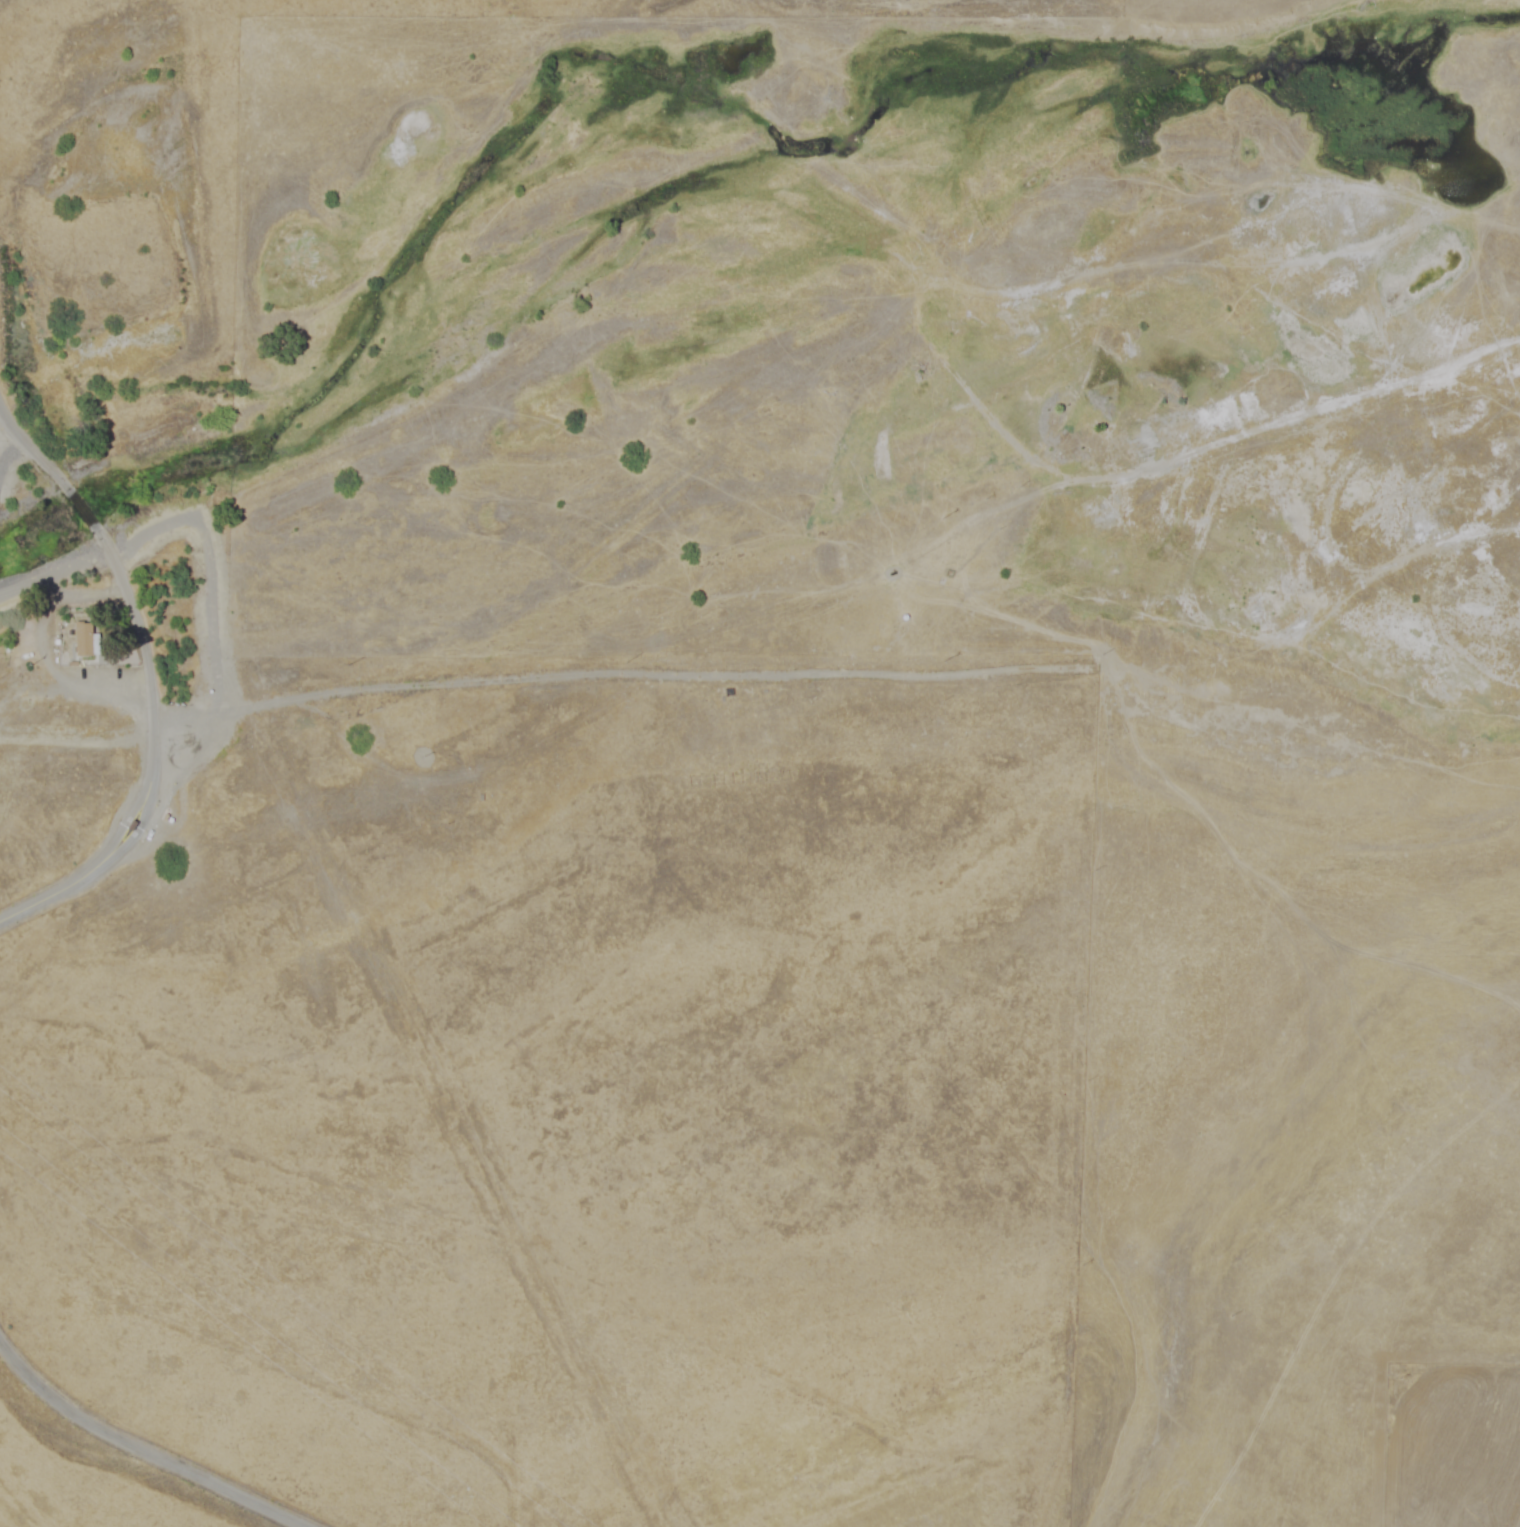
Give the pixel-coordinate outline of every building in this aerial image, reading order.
[(97,658),(77,658),(77,619),(93,619),(93,634),(102,634),(102,652),(97,652),(97,658)]
